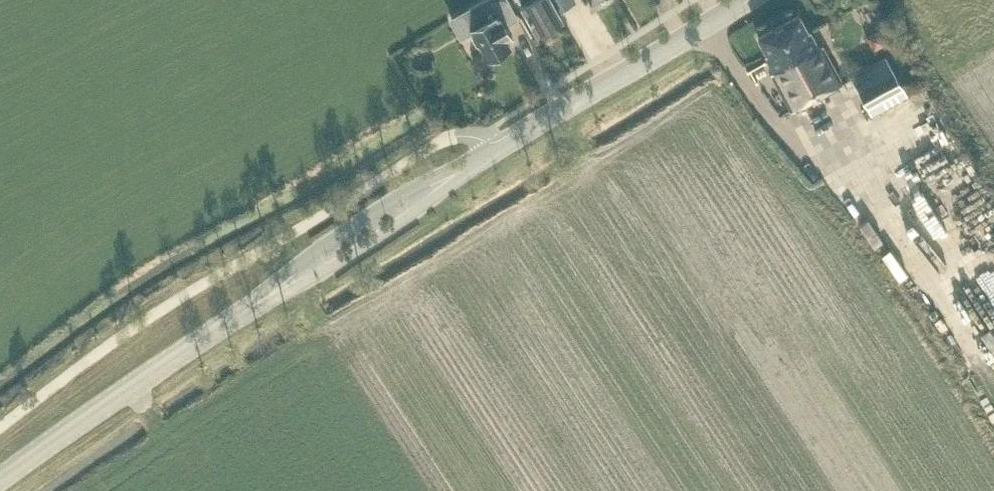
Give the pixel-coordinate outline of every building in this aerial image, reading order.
[(508,0),(482,0),(448,19),(459,40),(470,34),(476,45),(479,43),(488,60),(509,48),(506,43),(512,40),(505,26),(518,18),(508,0)] [(561,18),(557,11),(574,1),(574,0),(531,0),(521,5),(536,32),(561,18)] [(774,70),(770,72),(779,89),(791,111),(842,83),(821,45),(817,46),(808,30),(807,31),(798,15),(757,37),(766,53),(764,54),(774,70)] [(885,57),(850,76),(870,114),(906,95),(903,90),(888,63),(885,57)] [(899,250),(890,254),(901,281),(910,277),(899,250)] [(993,321),(982,328),(993,350),(993,324),(993,321)]
